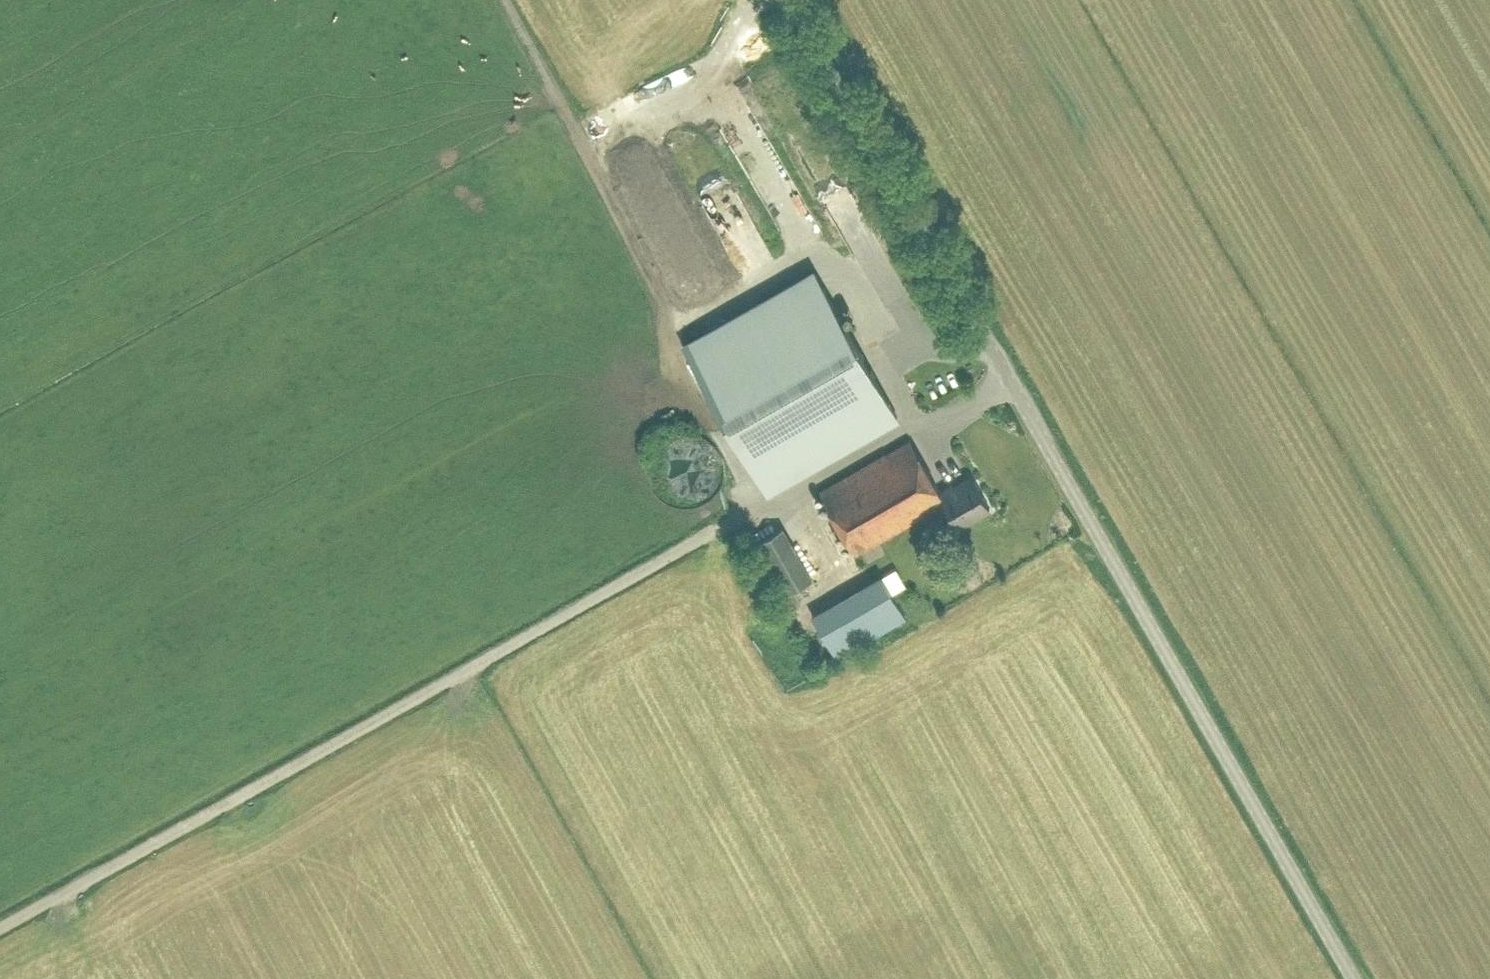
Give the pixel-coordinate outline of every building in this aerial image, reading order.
[(822,187),(835,211),(860,198),(847,174),(822,187)] [(773,485),(897,415),(812,267),(688,337),(773,485)] [(958,525),(990,506),(972,475),(953,486),(951,483),(939,490),(910,438),(819,491),(855,553),(941,503),(946,512),(949,510),(958,525)] [(753,542),(783,594),(812,578),(783,526),(753,542)] [(902,564),(889,568),(896,590),(909,586),(902,564)] [(836,657),(906,617),(880,573),(811,614),(836,657)]
